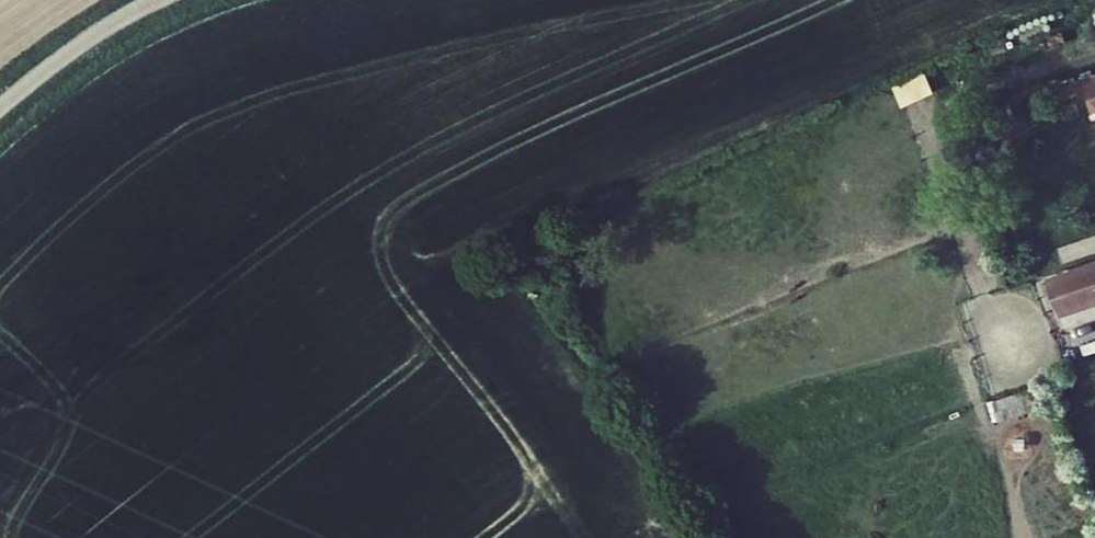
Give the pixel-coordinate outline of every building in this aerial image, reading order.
[(1087,80),(1094,100),(1094,77),(1087,80)] [(1053,286),(1062,313),(1094,300),(1094,270),(1053,286)] [(999,424),(1032,417),(1027,392),(993,400),(999,424)]
